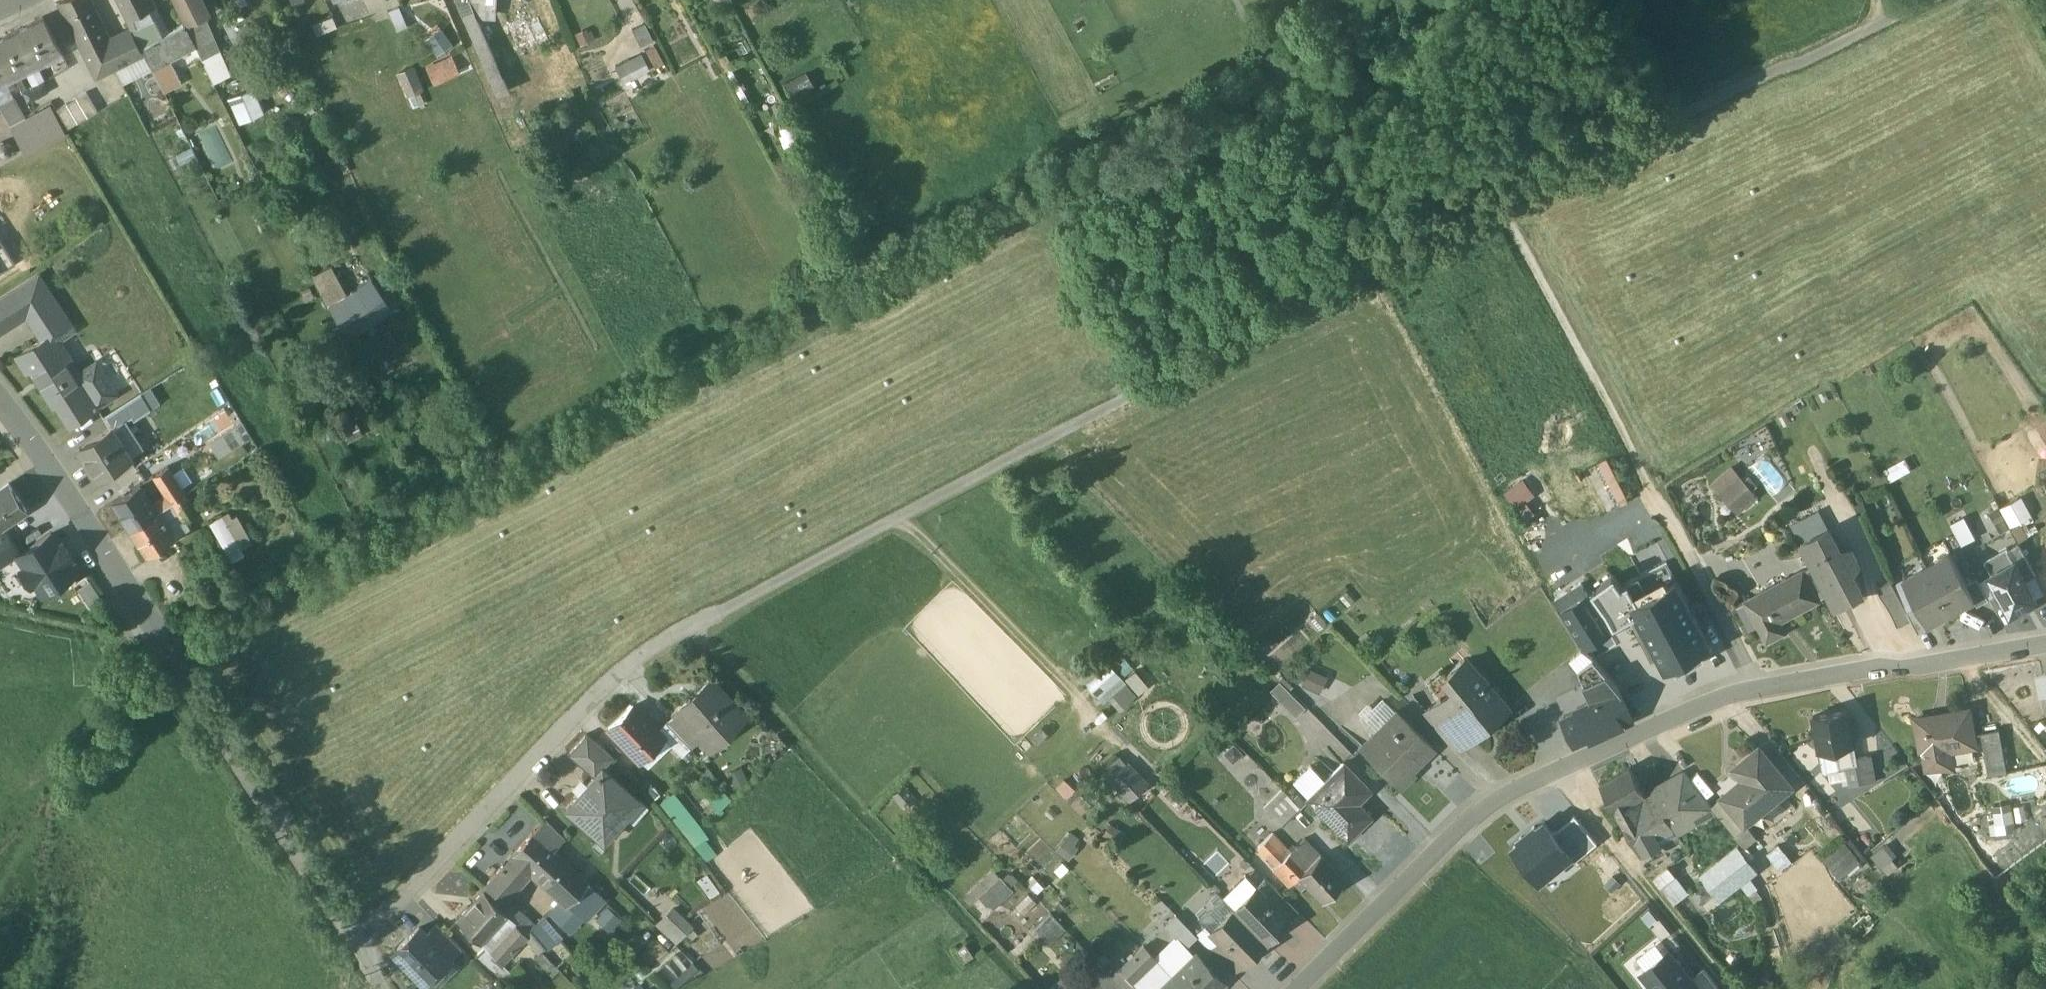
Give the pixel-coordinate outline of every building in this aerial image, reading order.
[(130,33),(148,22),(154,19),(145,3),(158,0),(112,0),(130,33)] [(185,40),(205,30),(208,28),(194,0),(165,0),(185,40)] [(298,14),(306,10),(302,0),(292,0),(298,14)] [(335,16),(361,5),(359,0),(328,0),(335,16)] [(500,108),(509,104),(474,25),(480,23),(480,20),(481,11),(490,11),(496,11),(496,0),(452,0),(500,108)] [(100,39),(81,5),(58,15),(76,50),(100,39)] [(490,11),(481,11),(480,20),(490,20),(490,11)] [(318,19),(307,24),(318,51),(337,42),(333,32),(325,35),(318,19)] [(148,22),(130,33),(136,44),(143,40),(154,34),(148,22)] [(408,42),(400,22),(390,27),(398,46),(408,42)] [(2,50),(3,51),(0,53),(0,92),(3,90),(59,61),(42,29),(26,38),(27,39),(19,43),(18,42),(2,50)] [(205,30),(185,40),(215,98),(231,90),(205,30)] [(544,50),(535,32),(508,45),(516,63),(544,50)] [(100,39),(76,50),(83,64),(107,52),(100,39)] [(145,59),(142,61),(145,66),(153,82),(171,73),(193,61),(182,39),(152,55),(145,59)] [(152,55),(143,40),(136,44),(145,59),(152,55)] [(665,75),(647,40),(636,45),(654,81),(665,75)] [(107,52),(83,64),(96,89),(115,81),(124,76),(145,66),(142,61),(131,41),(107,52)] [(429,59),(440,73),(454,62),(443,48),(429,59)] [(653,85),(646,71),(621,83),(629,97),(653,85)] [(171,73),(153,82),(167,108),(185,99),(171,73)] [(454,73),(428,84),(434,99),(460,88),(454,73)] [(124,76),(115,81),(122,95),(131,91),(124,76)] [(423,106),(413,83),(400,89),(410,112),(423,106)] [(820,102),(810,86),(790,97),(799,113),(820,102)] [(0,92),(0,124),(8,140),(25,131),(3,90),(0,92)] [(259,105),(235,115),(244,137),(268,127),(259,105)] [(87,107),(57,125),(68,144),(83,135),(98,126),(87,107)] [(330,285),(314,293),(329,321),(345,313),(330,285)] [(0,317),(0,349),(31,330),(22,314),(39,301),(35,295),(0,317)] [(372,298),(331,326),(350,353),(391,325),(372,298)] [(39,301),(22,314),(31,330),(44,350),(66,336),(39,301)] [(53,349),(17,372),(27,388),(31,385),(66,441),(115,410),(96,381),(89,385),(79,391),(74,383),(53,349)] [(128,420),(103,436),(109,444),(110,443),(111,445),(135,430),(128,420)] [(210,455),(218,473),(254,456),(245,438),(210,455)] [(141,462),(127,440),(113,448),(128,471),(141,462)] [(111,445),(110,443),(109,444),(78,464),(96,493),(128,472),(128,471),(113,448),(111,445)] [(1583,478),(1601,520),(1627,509),(1609,467),(1583,478)] [(182,473),(167,483),(185,510),(200,501),(188,483),(182,473)] [(209,495),(197,477),(188,483),(200,501),(209,495)] [(1731,480),(1712,496),(1720,505),(1724,502),(1723,502),(1738,489),(1731,480)] [(140,500),(112,518),(129,545),(158,527),(172,518),(185,510),(167,483),(153,492),(164,509),(151,517),(140,500)] [(1514,519),(1534,505),(1522,488),(1502,502),(1514,519)] [(1754,496),(1747,488),(1742,493),(1748,500),(1754,496)] [(1738,489),(1723,502),(1724,502),(1738,518),(1753,506),(1748,500),(1742,493),(1738,489)] [(0,506),(0,545),(4,543),(27,527),(9,500),(0,506)] [(185,510),(172,518),(183,536),(196,528),(185,510)] [(1794,529),(1802,547),(1831,533),(1823,515),(1794,529)] [(158,527),(129,545),(146,571),(174,553),(158,527)] [(1841,562),(1828,536),(1801,550),(1813,573),(1828,602),(1835,614),(1861,600),(1848,574),(1841,562)] [(18,572),(21,569),(4,543),(0,545),(0,584),(18,572)] [(2008,552),(2025,583),(2036,577),(2019,546),(2008,552)] [(21,569),(18,572),(26,584),(22,587),(31,601),(35,598),(43,610),(76,589),(68,576),(72,574),(63,560),(59,563),(51,550),(21,569)] [(1967,585),(1950,554),(1927,567),(1951,612),(1974,600),(1967,585)] [(1850,557),(1841,562),(1848,574),(1857,569),(1850,557)] [(243,577),(233,562),(222,569),(231,584),(243,577)] [(2015,564),(1990,577),(2011,615),(2036,602),(2025,583),(2015,564)] [(1927,567),(1903,580),(1918,607),(1927,625),(1928,624),(1951,612),(1927,567)] [(1665,573),(1627,594),(1637,611),(1674,590),(1665,573)] [(1828,602),(1813,573),(1802,579),(1817,607),(1828,602)] [(1802,579),(1745,609),(1757,633),(1766,648),(1782,639),(1777,629),(1817,607),(1802,579)] [(1988,601),(1977,580),(1967,585),(1974,600),(1977,607),(1988,601)] [(1907,613),(1890,582),(1876,590),(1897,629),(1911,621),(1907,613)] [(1704,646),(1674,590),(1637,611),(1627,594),(1621,597),(1612,586),(1591,603),(1612,637),(1633,626),(1658,671),(1665,667),(1671,677),(1702,660),(1697,650),(1704,646)] [(1579,594),(1554,609),(1560,620),(1586,604),(1579,594)] [(1610,642),(1586,604),(1560,620),(1585,658),(1610,642)] [(1918,607),(1907,613),(1911,621),(1918,635),(1930,628),(1928,624),(1927,625),(1918,607)] [(1745,609),(1737,614),(1737,615),(1738,615),(1749,636),(1748,636),(1749,637),(1757,633),(1745,609)] [(1577,719),(1563,725),(1574,748),(1587,742),(1589,748),(1628,729),(1630,729),(1617,698),(1593,669),(1577,681),(1583,694),(1590,711),(1576,717),(1577,719)] [(1506,718),(1467,671),(1448,686),(1456,696),(1440,709),(1472,747),(1506,718)] [(1304,693),(1322,700),(1329,683),(1310,676),(1304,693)] [(1122,685),(1097,709),(1119,733),(1145,709),(1122,685)] [(1283,690),(1273,699),(1295,721),(1304,712),(1283,690)] [(713,695),(679,729),(703,754),(705,757),(722,742),(725,745),(743,728),(713,695)] [(1472,747),(1440,709),(1427,721),(1458,758),(1472,747)] [(1967,712),(1914,722),(1920,757),(1922,757),(1926,777),(1951,772),(1947,753),(1974,748),(1967,712)] [(1846,720),(1812,726),(1818,760),(1819,760),(1835,757),(1852,754),(1846,720)] [(642,777),(666,754),(660,747),(635,721),(611,744),(642,777)] [(1435,757),(1398,721),(1362,756),(1403,796),(1416,782),(1414,779),(1435,757)] [(703,754),(679,729),(670,738),(693,763),(703,754)] [(1998,731),(1980,735),(1988,778),(2006,775),(1998,731)] [(683,772),(693,763),(670,738),(660,747),(666,754),(683,772)] [(615,773),(588,749),(569,770),(595,792),(603,783),(605,784),(615,773)] [(1789,795),(1758,757),(1734,776),(1743,787),(1720,806),(1743,834),(1789,795)] [(1835,757),(1819,760),(1823,781),(1838,779),(1835,757)] [(1875,790),(1870,763),(1857,765),(1857,774),(1838,779),(1842,796),(1875,790)] [(1371,801),(1345,774),(1309,809),(1349,850),(1365,834),(1352,820),(1371,801)] [(1146,792),(1129,775),(1111,791),(1128,809),(1146,792)] [(1627,776),(1597,793),(1622,836),(1623,836),(1638,827),(1629,811),(1642,803),(1642,802),(1627,776)] [(1715,820),(1682,780),(1672,786),(1682,805),(1684,804),(1686,806),(1687,806),(1699,829),(1715,820)] [(605,784),(603,783),(595,792),(568,823),(605,856),(641,815),(605,784)] [(1682,805),(1672,786),(1648,799),(1658,816),(1668,833),(1673,843),(1674,844),(1699,830),(1699,829),(1687,806),(1686,806),(1684,804),(1682,805)] [(1302,818),(1284,799),(1266,817),(1285,835),(1302,818)] [(1648,799),(1642,802),(1642,803),(1629,811),(1638,827),(1658,816),(1648,799)] [(2012,806),(1997,808),(2001,835),(2016,833),(2012,806)] [(2024,806),(2014,808),(2017,823),(2027,821),(2024,806)] [(1830,847),(1839,841),(1818,808),(1808,814),(1830,847)] [(670,816),(664,821),(696,855),(707,845),(685,820),(678,826),(670,816)] [(1638,827),(1623,836),(1633,853),(1655,841),(1668,833),(1658,816),(1638,827)] [(1568,864),(1573,870),(1596,852),(1573,824),(1552,842),(1569,863),(1568,864)] [(1512,857),(1539,889),(1568,864),(1569,863),(1552,842),(1543,831),(1535,837),(1533,835),(1518,847),(1520,850),(1512,857)] [(1668,833),(1655,841),(1661,850),(1673,843),(1668,833)] [(567,856),(547,836),(534,850),(555,869),(567,856)] [(1655,841),(1633,853),(1640,865),(1648,860),(1647,858),(1661,850),(1655,841)] [(1292,862),(1274,843),(1260,857),(1278,875),(1292,862)] [(1278,875),(1275,878),(1291,895),(1295,891),(1301,886),(1300,885),(1322,864),(1307,848),(1292,862),(1278,875)] [(534,850),(516,872),(531,886),(546,900),(566,879),(555,869),(534,850)] [(1846,853),(1825,870),(1836,882),(1856,865),(1846,853)] [(1884,853),(1881,856),(1871,865),(1880,874),(1893,863),(1884,853)] [(1789,869),(1778,855),(1771,861),(1777,869),(1771,874),(1775,880),(1789,869)] [(1740,882),(1726,863),(1698,884),(1712,903),(1740,882)] [(1322,864),(1300,885),(1301,886),(1308,893),(1323,909),(1345,888),(1322,864)] [(531,886),(516,872),(506,883),(521,898),(531,886)] [(566,879),(546,900),(569,921),(588,900),(566,879)] [(506,883),(485,906),(501,921),(506,915),(521,898),(506,883)] [(1308,893),(1301,886),(1295,891),(1302,898),(1308,893)] [(1276,897),(1266,888),(1258,896),(1267,906),(1276,897)] [(1000,895),(974,921),(984,930),(991,923),(1002,934),(1020,916),(1000,895)] [(1267,906),(1258,896),(1235,919),(1266,951),(1289,928),(1288,928),(1267,906)] [(1297,919),(1276,897),(1267,906),(1288,928),(1297,919)] [(501,921),(485,906),(459,936),(478,954),(489,942),(497,950),(513,932),(501,921)] [(524,933),(506,915),(501,921),(513,932),(519,937),(524,933)] [(595,930),(612,943),(622,930),(605,917),(595,930)] [(658,936),(677,956),(695,939),(676,919),(658,936)] [(1266,951),(1235,919),(1212,940),(1222,950),(1242,972),(1243,972),(1266,951)] [(1050,925),(1035,940),(1042,947),(1058,933),(1050,925)] [(1179,925),(1165,937),(1177,949),(1187,959),(1188,958),(1200,947),(1179,925)] [(513,932),(497,950),(512,966),(529,948),(519,937),(513,932)] [(462,964),(438,940),(427,951),(450,976),(462,964)] [(427,951),(420,943),(399,964),(398,970),(417,988),(437,988),(450,976),(427,951)] [(1157,967),(1156,967),(1157,968),(1174,985),(1196,966),(1188,958),(1187,959),(1177,949),(1157,967)] [(1242,972),(1222,950),(1212,959),(1233,981),(1242,972)] [(545,966),(532,952),(526,958),(538,971),(534,974),(548,988),(556,988),(559,987),(543,969),(545,966)] [(1121,978),(1132,988),(1136,988),(1157,968),(1156,967),(1157,967),(1145,955),(1121,978)] [(967,956),(958,962),(966,974),(975,968),(967,956)] [(1648,988),(1692,988),(1690,987),(1667,959),(1641,980),(1648,988)] [(1174,985),(1178,988),(1224,988),(1198,963),(1196,966),(1174,985)] [(1136,988),(1170,988),(1174,985),(1157,968),(1136,988)] [(1702,976),(1690,987),(1692,988),(1713,988),(1702,976)] [(1121,978),(1112,986),(1115,988),(1132,988),(1121,978)] [(1105,979),(1094,988),(1115,988),(1112,986),(1105,979)]
